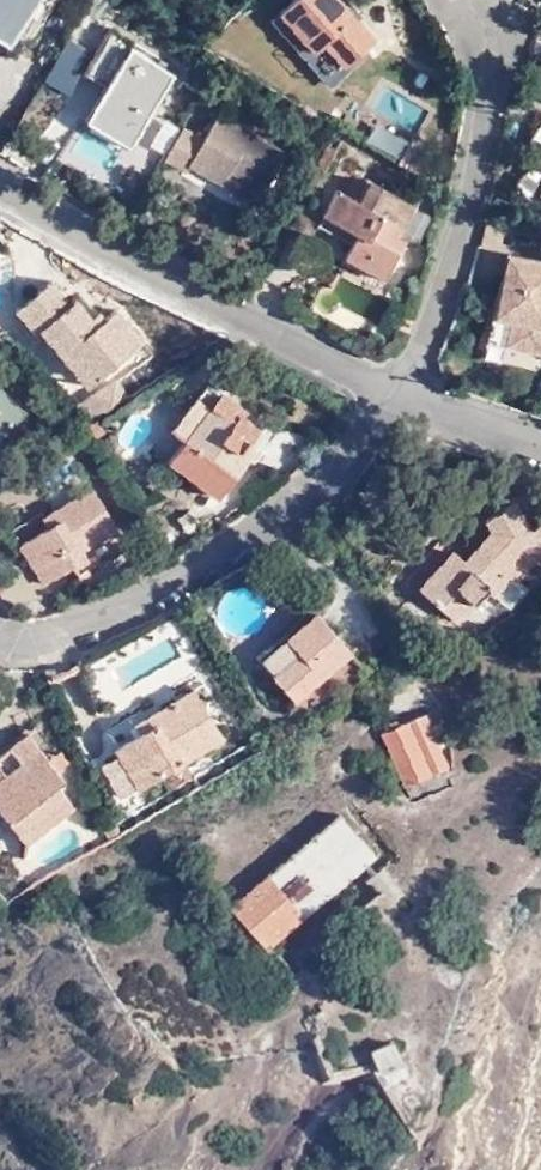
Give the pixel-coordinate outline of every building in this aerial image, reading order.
[(26,43),(58,1),(57,0),(0,0),(0,25),(26,43)] [(302,72),(328,57),(335,68),(355,57),(324,0),(286,0),(269,10),(302,72)] [(84,99),(133,130),(170,69),(141,53),(146,44),(116,25),(95,59),(105,65),(84,99)] [(328,57),(302,72),(308,83),(335,68),(328,57)] [(387,77),(373,101),(420,128),(434,104),(387,77)] [(186,127),(166,161),(186,173),(191,166),(223,184),(230,174),(261,192),(286,152),(219,113),(203,138),(186,127)] [(230,174),(223,184),(255,203),(261,192),(230,174)] [(337,258),(387,281),(403,248),(396,244),(419,201),(382,183),(371,205),(341,190),(318,231),(344,243),(337,258)] [(512,346),(540,352),(540,260),(509,253),(498,316),(516,319),(512,346)] [(43,327),(73,365),(82,359),(100,380),(148,341),(120,308),(102,325),(80,298),(74,303),(55,279),(21,305),(39,329),(43,327)] [(352,312),(382,303),(375,280),(345,289),(352,312)] [(493,343),(512,346),(516,319),(498,316),(493,343)] [(82,359),(73,365),(90,387),(100,380),(82,359)] [(137,393),(166,374),(155,360),(127,379),(137,393)] [(224,404),(229,397),(233,389),(204,373),(180,411),(191,417),(206,394),(224,404)] [(94,421),(134,395),(123,378),(83,405),(94,421)] [(10,399),(0,390),(0,410),(10,399)] [(261,414),(229,397),(224,404),(206,394),(191,417),(168,452),(221,482),(261,414)] [(45,576),(119,527),(94,484),(56,506),(60,514),(20,538),(45,576)] [(448,612),(470,591),(475,594),(490,580),(500,587),(523,565),(529,570),(540,557),(540,527),(537,529),(507,497),(485,515),(493,525),(459,556),(454,552),(420,584),(448,612)] [(523,565),(500,587),(518,604),(540,581),(529,570),(523,565)] [(305,620),(285,637),(300,655),(271,680),(302,716),(335,687),(340,691),(364,670),(319,617),(311,623),(305,620)] [(300,655),(285,637),(255,662),(271,680),(300,655)] [(97,760),(123,799),(220,742),(190,693),(149,717),(156,727),(97,760)] [(430,726),(427,717),(383,736),(405,788),(449,768),(440,748),(430,726)] [(441,721),(430,726),(440,748),(451,744),(441,721)] [(0,747),(0,821),(19,846),(67,809),(50,787),(57,782),(50,773),(40,761),(19,733),(0,747)] [(52,752),(40,761),(50,773),(61,764),(52,752)] [(231,910),(270,954),(376,858),(338,816),(231,910)] [(115,839),(109,824),(95,831),(104,844),(115,839)] [(406,1063),(396,1040),(373,1049),(383,1073),(406,1063)]
